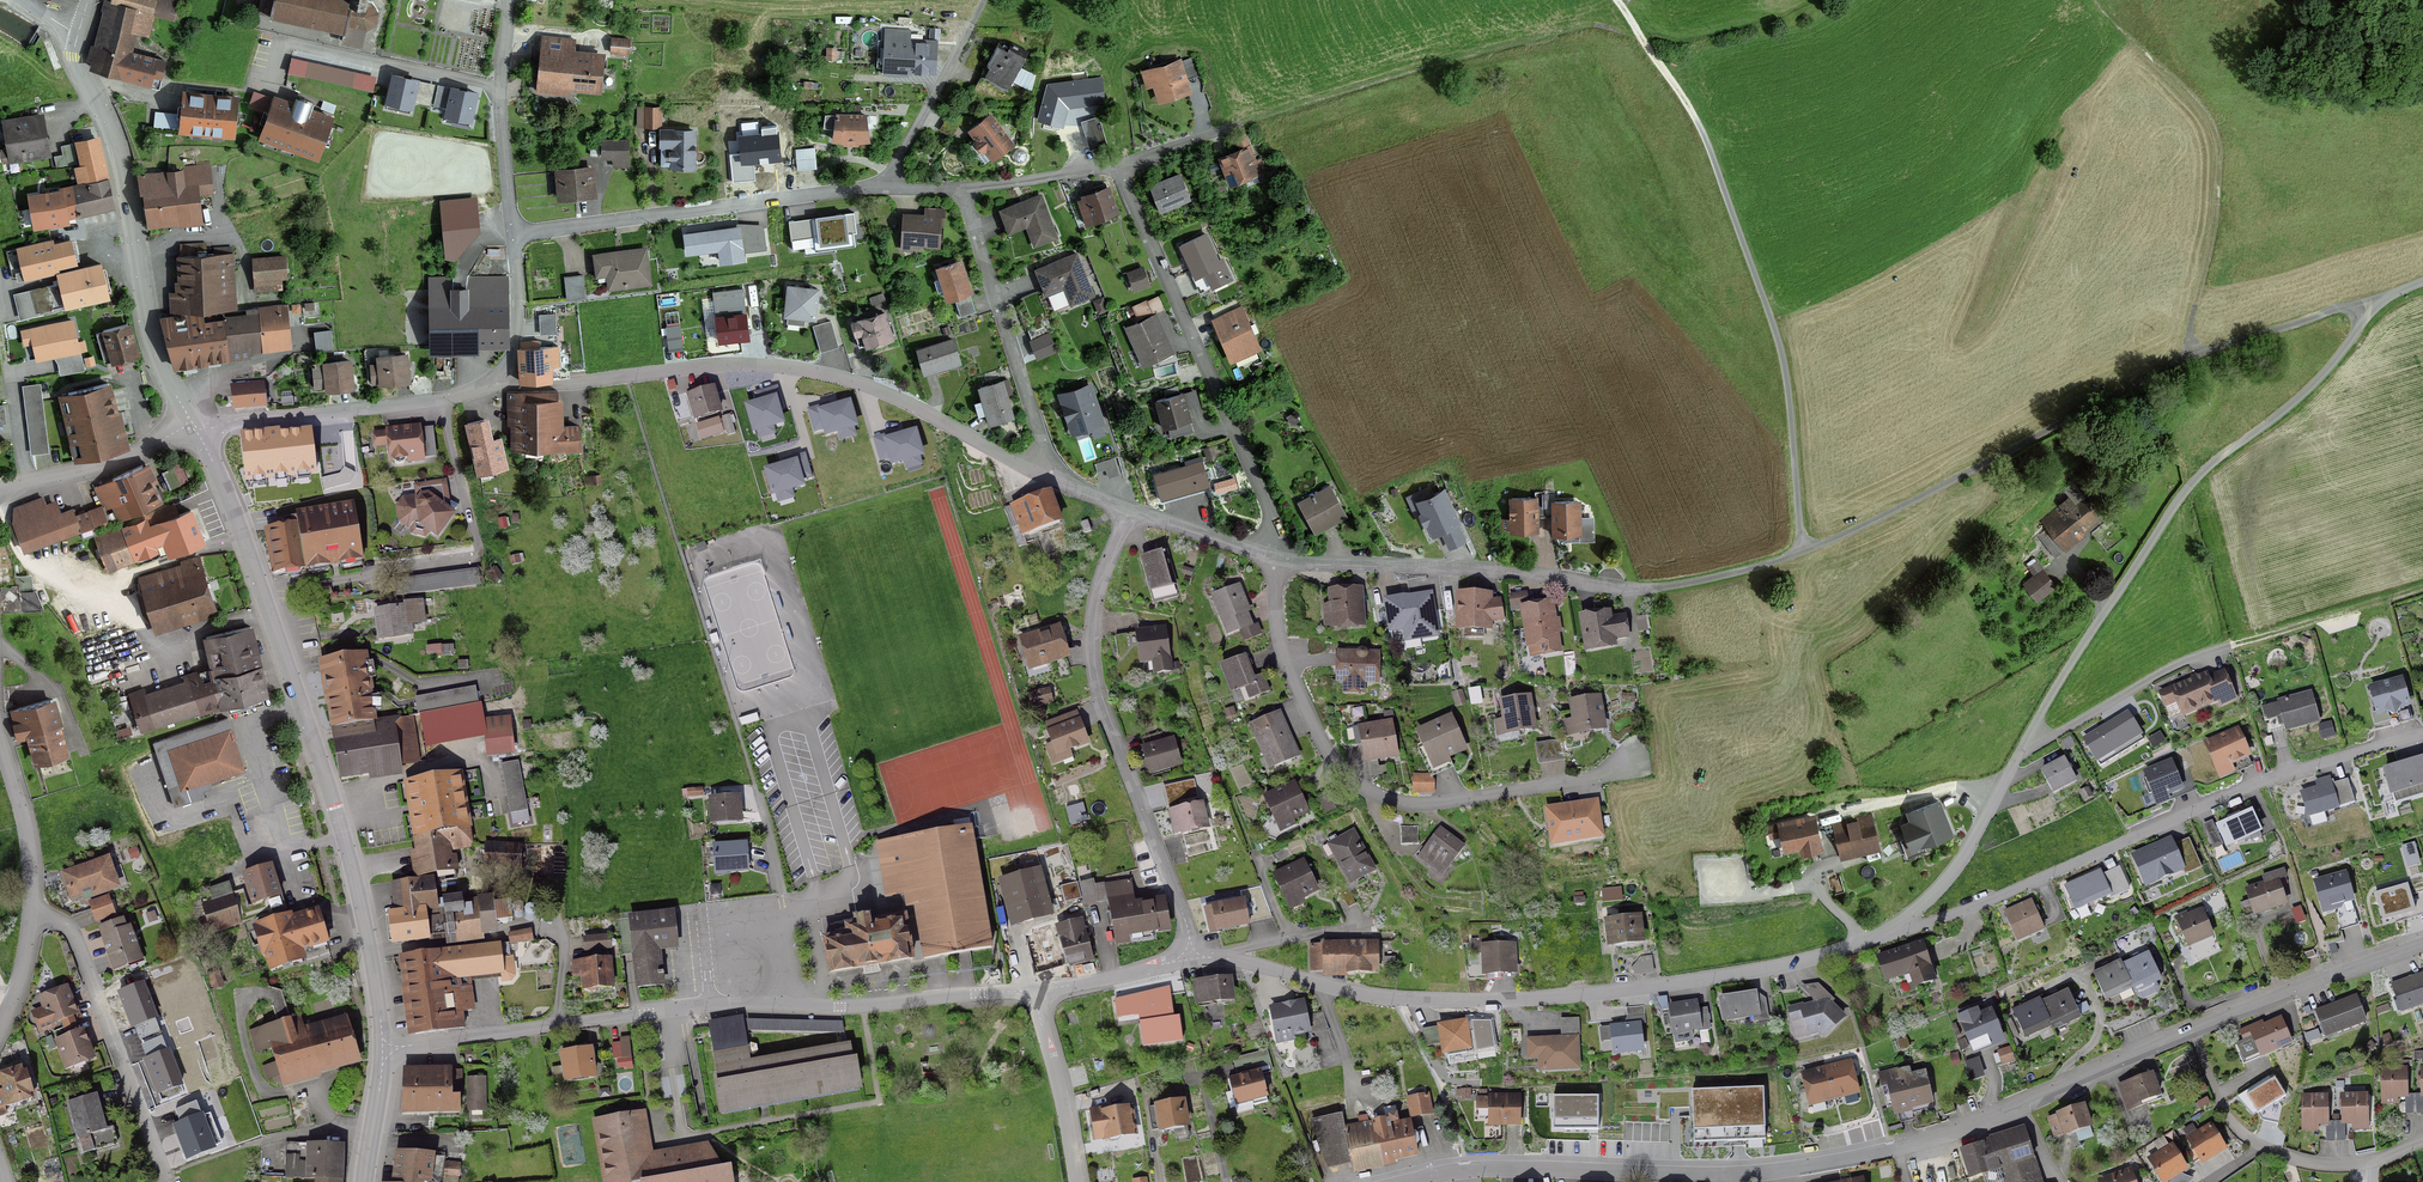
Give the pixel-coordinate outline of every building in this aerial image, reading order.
[(91,47),(87,61),(94,63),(92,69),(122,77),(129,53),(134,34),(144,37),(146,37),(152,14),(172,20),(178,0),(112,0),(111,2),(104,0),(101,11),(108,13),(105,24),(104,24),(98,48),(91,47)] [(258,12),(269,15),(269,16),(343,32),(341,42),(361,46),(365,28),(375,22),(377,11),(371,2),(364,0),(260,0),(258,12)] [(884,69),(933,71),(935,44),(908,43),(908,31),(884,30),(882,74),(884,74),(884,69)] [(541,37),(536,83),(599,89),(602,58),(561,54),(563,40),(541,37)] [(628,41),(610,40),(609,52),(628,53),(628,41)] [(989,65),(990,66),(984,76),(999,83),(1000,81),(1010,86),(1016,75),(1014,74),(1015,71),(1016,71),(1017,71),(1018,70),(1019,69),(1028,52),(1011,43),(1009,46),(999,41),(991,55),(988,61),(988,62),(988,63),(988,64),(989,65)] [(373,90),(378,72),(292,51),(288,70),(373,90)] [(158,86),(164,62),(129,53),(122,77),(158,86)] [(1196,60),(1136,76),(1141,94),(1151,91),(1156,107),(1189,98),(1185,83),(1202,79),(1196,60)] [(393,75),(386,104),(410,109),(417,80),(393,75)] [(1102,78),(1048,85),(1038,121),(1063,128),(1068,108),(1105,103),(1102,78)] [(452,87),(446,116),(472,121),(478,92),(452,87)] [(180,131),(231,136),(235,98),(184,93),(180,131)] [(336,117),(277,96),(262,137),(321,158),(336,117)] [(659,108),(644,108),(644,127),(659,127),(659,108)] [(155,113),(153,128),(176,130),(177,115),(155,113)] [(4,123),(8,142),(43,136),(40,116),(4,123)] [(843,140),(857,140),(857,142),(868,140),(867,129),(876,127),(876,128),(877,128),(875,117),(825,116),(823,127),(824,127),(833,128),(832,140),(843,142),(843,140)] [(989,118),(979,125),(977,122),(966,131),(982,151),(984,149),(991,158),(1009,145),(989,118)] [(1098,119),(1083,123),(1090,150),(1106,146),(1098,119)] [(106,179),(97,139),(93,127),(77,131),(80,142),(84,164),(88,179),(89,183),(106,179)] [(692,167),(693,132),(661,131),(660,145),(666,145),(666,153),(673,153),(672,167),(692,167)] [(778,134),(739,137),(741,156),(732,157),(734,181),(754,180),(752,164),(780,161),(778,134)] [(11,161),(47,155),(43,136),(8,142),(11,161)] [(1236,139),(1241,150),(1220,158),(1229,182),(1255,171),(1258,179),(1266,177),(1259,159),(1252,162),(1242,136),(1236,139)] [(603,141),(603,158),(628,158),(627,141),(603,141)] [(77,165),(72,144),(59,147),(63,168),(77,165)] [(797,150),(798,170),(816,169),(814,149),(797,150)] [(211,182),(197,184),(195,168),(183,169),(183,172),(167,173),(167,171),(160,171),(161,183),(154,184),(153,174),(144,174),(140,174),(138,175),(141,193),(143,192),(148,225),(199,219),(199,220),(201,219),(198,193),(212,192),(211,182)] [(593,195),(590,169),(557,172),(559,198),(593,195)] [(1188,199),(1179,176),(1150,188),(1159,210),(1188,199)] [(45,195),(50,220),(113,206),(106,179),(89,183),(88,179),(69,183),(70,190),(45,195)] [(1084,198),(1085,199),(1078,202),(1086,225),(1093,222),(1092,220),(1115,211),(1105,183),(1091,188),(1093,195),(1084,198)] [(422,226),(441,225),(442,236),(478,233),(474,196),(420,202),(422,226)] [(1040,197),(1000,211),(1006,227),(1024,220),(1034,245),(1055,237),(1040,197)] [(854,210),(790,219),(792,237),(814,234),(816,247),(855,241),(854,229),(857,229),(854,210)] [(925,210),(924,218),(903,217),(901,242),(911,242),(911,243),(938,245),(939,225),(943,225),(944,211),(925,210)] [(741,222),(683,230),(686,252),(718,248),(720,261),(746,257),(741,222)] [(1204,234),(1179,246),(1201,292),(1230,279),(1223,265),(1219,266),(1204,234)] [(50,241),(17,249),(24,278),(45,273),(44,269),(74,262),(69,241),(51,246),(50,241)] [(204,244),(179,245),(182,313),(233,309),(230,261),(228,261),(228,255),(230,254),(230,248),(213,249),(213,255),(204,255),(204,244)] [(647,278),(643,251),(593,257),(594,264),(606,262),(609,287),(627,285),(627,280),(647,278)] [(1075,255),(1036,271),(1042,286),(1060,279),(1070,304),(1091,295),(1075,255)] [(253,261),(254,279),(286,276),(285,258),(253,261)] [(937,269),(947,299),(969,292),(959,262),(937,269)] [(60,284),(31,291),(36,313),(107,296),(107,294),(110,293),(109,285),(104,282),(100,265),(58,275),(60,284)] [(1140,270),(1130,274),(1135,288),(1145,284),(1140,270)] [(505,279),(431,280),(432,350),(434,350),(434,343),(504,343),(504,348),(506,348),(506,305),(505,279)] [(566,300),(587,298),(585,280),(564,282),(566,300)] [(814,321),(817,293),(784,289),(781,317),(814,321)] [(1101,299),(1094,302),(1098,313),(1105,310),(1101,299)] [(272,306),(272,308),(257,310),(262,347),(262,348),(288,345),(286,328),(275,329),(273,313),(276,312),(276,315),(287,314),(286,305),(272,306)] [(262,347),(257,310),(223,314),(228,360),(249,357),(249,348),(262,347)] [(1215,321),(1215,320),(1214,320),(1218,330),(1220,330),(1224,339),(1222,339),(1231,360),(1232,360),(1232,359),(1256,349),(1239,310),(1215,321)] [(716,316),(719,342),(750,338),(747,312),(716,316)] [(883,313),(851,323),(858,347),(891,337),(883,313)] [(201,314),(159,319),(173,367),(228,360),(223,314),(202,317),(201,314)] [(85,368),(75,317),(21,329),(24,345),(33,343),(36,361),(57,356),(60,373),(85,368)] [(1143,365),(1170,352),(1154,317),(1127,330),(1143,365)] [(819,350),(837,346),(831,323),(814,327),(819,350)] [(1027,331),(1031,341),(1051,333),(1047,323),(1027,331)] [(126,325),(102,332),(102,333),(106,333),(114,361),(134,356),(126,325)] [(320,333),(293,334),(294,352),(320,351),(320,333)] [(917,351),(923,373),(935,370),(935,368),(945,365),(945,367),(959,363),(952,340),(917,351)] [(520,342),(521,383),(549,382),(548,366),(557,366),(556,348),(549,348),(549,345),(544,346),(545,348),(537,349),(537,341),(520,342)] [(380,381),(380,384),(407,381),(405,356),(378,358),(378,366),(369,367),(371,382),(380,381)] [(326,387),(327,389),(351,387),(348,361),(311,365),(314,388),(326,387)] [(984,402),(987,412),(986,412),(989,424),(1011,418),(1001,382),(979,389),(983,402),(984,402)] [(1071,434),(1105,423),(1092,383),(1058,393),(1071,434)] [(73,443),(79,442),(83,459),(122,449),(106,384),(67,394),(71,410),(65,412),(73,443)] [(47,451),(39,386),(24,387),(32,453),(47,451)] [(694,419),(718,412),(711,388),(696,392),(696,390),(686,393),(694,419)] [(234,410),(264,407),(262,389),(232,392),(234,410)] [(507,411),(515,413),(514,450),(542,450),(541,423),(532,423),(532,392),(515,393),(515,392),(506,393),(506,402),(507,402),(507,411)] [(557,427),(557,392),(532,392),(532,423),(541,423),(542,450),(546,450),(578,448),(577,427),(557,427)] [(776,394),(746,402),(754,429),(784,420),(776,394)] [(1184,434),(1192,432),(1181,394),(1155,401),(1163,429),(1181,424),(1184,434)] [(857,423),(850,398),(818,407),(818,406),(809,408),(815,430),(824,427),(826,432),(857,423)] [(1293,414),(1286,418),(1290,425),(1297,421),(1293,414)] [(734,434),(729,415),(721,418),(726,436),(734,434)] [(488,442),(483,420),(466,424),(471,446),(472,445),(478,471),(504,465),(497,439),(488,442)] [(278,427),(241,431),(247,478),(316,470),(311,426),(279,430),(278,427)] [(916,427),(884,436),(883,434),(874,437),(880,459),(890,456),(892,462),(904,459),(906,468),(922,463),(919,453),(924,452),(916,427)] [(421,450),(418,430),(372,435),(374,446),(388,445),(390,460),(391,460),(395,465),(402,464),(405,458),(432,455),(432,449),(421,450)] [(811,474),(805,452),(787,457),(788,460),(765,467),(772,492),(776,491),(778,500),(794,496),(791,486),(804,483),(803,477),(811,474)] [(1114,459),(1095,465),(1097,473),(1106,470),(1109,478),(1119,475),(1114,459)] [(1174,497),(1208,488),(1201,462),(1153,475),(1160,497),(1173,493),(1174,497)] [(118,520),(126,517),(158,502),(141,466),(94,488),(104,510),(111,507),(117,521),(118,520)] [(599,475),(592,476),(593,484),(600,484),(599,475)] [(1233,475),(1214,480),(1219,497),(1219,499),(1238,494),(1233,475)] [(1462,522),(1445,485),(1431,491),(1429,486),(1406,496),(1415,517),(1420,515),(1425,524),(1427,523),(1432,535),(1441,531),(1449,549),(1467,541),(1459,523),(1462,522)] [(2046,528),(2038,534),(2056,557),(2057,556),(2056,556),(2063,550),(2064,550),(2065,550),(2076,541),(2071,535),(2096,516),(2087,506),(2090,504),(2088,501),(2085,503),(2077,494),(2078,493),(2072,485),(2060,494),(2066,500),(2040,521),(2046,528)] [(1311,514),(1319,530),(1345,516),(1329,486),(1297,503),(1306,518),(1307,518),(1306,517),(1311,514)] [(1510,499),(1511,529),(1535,528),(1535,514),(1544,513),(1543,492),(1533,493),(1534,498),(1510,499)] [(1553,502),(1553,492),(1543,492),(1544,513),(1553,513),(1553,532),(1578,532),(1577,507),(1572,502),(1553,502)] [(1021,499),(1022,504),(1003,511),(1010,530),(1017,549),(1026,546),(1022,536),(1033,532),(1058,523),(1048,494),(1030,501),(1028,497),(1021,499)] [(436,536),(451,515),(427,497),(403,501),(398,508),(400,521),(407,526),(420,524),(436,536)] [(82,539),(96,534),(88,512),(75,517),(72,510),(58,515),(54,505),(45,508),(42,499),(25,505),(25,504),(13,509),(12,521),(22,550),(39,543),(40,544),(79,530),(82,539)] [(148,515),(152,526),(148,527),(155,545),(168,540),(174,553),(202,542),(189,511),(177,516),(172,505),(148,515)] [(305,568),(305,569),(361,559),(352,507),(296,517),(297,526),(305,568)] [(267,531),(274,574),(305,568),(297,526),(293,527),(291,518),(278,520),(280,529),(267,531)] [(1080,524),(1084,534),(1090,532),(1086,521),(1080,524)] [(148,527),(146,522),(122,531),(133,558),(157,549),(155,545),(148,527)] [(122,531),(121,527),(95,538),(107,569),(133,558),(122,531)] [(1173,585),(1164,553),(1141,559),(1150,592),(1173,585)] [(152,628),(213,609),(196,558),(181,562),(182,566),(184,571),(174,573),(175,574),(167,577),(165,571),(142,578),(139,583),(152,628)] [(1192,571),(1183,568),(1181,574),(1190,577),(1192,571)] [(477,571),(468,572),(393,582),(395,597),(479,586),(477,571)] [(2025,585),(2037,599),(2053,586),(2042,572),(2025,585)] [(42,609),(35,591),(18,593),(18,586),(0,588),(0,591),(3,614),(42,609)] [(1226,635),(1239,630),(1251,625),(1242,603),(1244,600),(1238,586),(1214,595),(1222,613),(1218,615),(1226,635)] [(1362,608),(1359,605),(1358,591),(1331,594),(1334,626),(1360,624),(1359,611),(1362,608)] [(1511,606),(1526,604),(1524,594),(1510,596),(1511,606)] [(1428,596),(1386,603),(1390,629),(1401,627),(1404,642),(1419,640),(1419,636),(1434,634),(1432,621),(1434,618),(1433,610),(1430,608),(1428,596)] [(1488,605),(1483,596),(1459,596),(1458,624),(1463,624),(1463,637),(1482,638),(1482,625),(1487,625),(1488,605)] [(1493,620),(1502,619),(1499,601),(1490,603),(1493,620)] [(374,627),(379,626),(381,637),(409,633),(408,624),(422,622),(419,604),(404,606),(405,609),(378,613),(378,617),(373,618),(374,627)] [(1553,621),(1550,605),(1522,610),(1530,657),(1558,652),(1555,633),(1557,630),(1556,624),(1553,621)] [(1610,634),(1626,631),(1623,617),(1608,619),(1607,614),(1581,618),(1586,649),(1612,645),(1610,634)] [(221,706),(265,694),(249,627),(205,638),(221,706)] [(1257,636),(1256,627),(1252,628),(1240,633),(1243,641),(1257,636)] [(1042,659),(1043,662),(1065,656),(1057,629),(1022,640),(1028,663),(1042,659)] [(1169,670),(1163,630),(1140,633),(1144,661),(1152,660),(1154,672),(1169,670)] [(1351,654),(1337,654),(1337,671),(1337,681),(1343,681),(1343,693),(1362,693),(1362,681),(1376,681),(1376,668),(1376,654),(1362,654),(1361,653),(1360,652),(1359,651),(1356,650),(1354,651),(1352,652),(1351,654)] [(321,661),(333,729),(360,724),(373,722),(362,655),(321,661)] [(1261,676),(1253,679),(1244,656),(1221,665),(1231,693),(1245,688),(1249,699),(1268,692),(1261,676)] [(197,711),(196,709),(209,705),(199,673),(185,678),(187,683),(146,696),(144,690),(130,694),(141,729),(154,725),(197,711)] [(2182,715),(2231,694),(2223,677),(2208,683),(2204,676),(2196,679),(2194,675),(2190,677),(2188,683),(2173,689),(2172,688),(2159,694),(2164,705),(2176,700),(2182,715)] [(2385,711),(2391,714),(2395,713),(2398,708),(2407,705),(2400,681),(2370,689),(2377,714),(2385,711)] [(1048,690),(1028,696),(1031,707),(1051,702),(1048,690)] [(417,715),(439,711),(477,704),(474,691),(415,702),(417,715)] [(1379,700),(1388,700),(1388,691),(1379,691),(1379,700)] [(1456,705),(1463,703),(1460,693),(1452,695),(1456,705)] [(2264,722),(2267,732),(2283,728),(2284,731),(2306,725),(2305,722),(2317,719),(2311,693),(2297,697),(2297,698),(2287,701),(2286,700),(2276,703),(2276,704),(2260,708),(2263,719),(2262,719),(2263,722),(2264,722)] [(1532,728),(1527,698),(1501,703),(1505,729),(1517,727),(1518,731),(1532,728)] [(1602,729),(1597,699),(1571,703),(1575,729),(1587,728),(1587,731),(1602,729)] [(18,740),(30,737),(37,762),(65,753),(50,702),(50,701),(50,700),(10,711),(18,740)] [(2143,734),(2128,710),(2082,738),(2097,762),(2143,734)] [(1281,722),(1280,723),(1276,713),(1250,725),(1260,748),(1264,747),(1274,767),(1297,757),(1281,722)] [(1040,750),(1048,769),(1069,761),(1066,752),(1086,744),(1074,714),(1040,727),(1048,747),(1040,750)] [(360,724),(361,735),(334,740),(339,777),(400,767),(399,765),(416,763),(411,731),(414,730),(412,718),(409,718),(391,720),(390,719),(360,724)] [(483,722),(487,756),(512,753),(507,718),(483,722)] [(1416,746),(1430,777),(1441,772),(1439,769),(1449,765),(1446,756),(1462,749),(1449,719),(1418,733),(1423,743),(1416,746)] [(1362,729),(1367,760),(1394,755),(1388,724),(1362,729)] [(152,743),(173,806),(197,798),(193,787),(235,773),(226,745),(235,742),(230,728),(221,731),(167,749),(164,739),(152,743)] [(2206,744),(2216,768),(2246,755),(2236,731),(2206,744)] [(1145,749),(1141,750),(1148,773),(1179,764),(1172,741),(1163,743),(1160,733),(1141,739),(1145,749)] [(1547,743),(1550,760),(1563,758),(1560,741),(1547,743)] [(1535,745),(1538,762),(1550,760),(1547,743),(1535,745)] [(2422,783),(2422,754),(2383,765),(2390,792),(2422,783)] [(2074,781),(2063,761),(2041,772),(2052,792),(2074,781)] [(2138,779),(2150,809),(2194,791),(2185,771),(2176,775),(2181,788),(2177,790),(2167,767),(2138,779)] [(416,805),(418,813),(411,814),(415,840),(468,831),(458,773),(405,782),(410,806),(416,805)] [(1430,796),(1430,777),(1409,777),(1409,796),(1430,796)] [(2307,812),(2337,803),(2331,781),(2300,790),(2307,812)] [(1305,812),(1292,785),(1266,798),(1279,825),(1305,812)] [(2083,800),(2090,796),(2086,789),(2079,792),(2083,800)] [(1326,815),(1335,810),(1327,794),(1318,798),(1326,815)] [(712,823),(738,821),(737,799),(710,800),(712,823)] [(1912,850),(1954,834),(1941,801),(1909,813),(1912,822),(1903,826),(1912,850)] [(525,802),(508,805),(509,814),(526,811),(525,802)] [(1594,804),(1541,813),(1547,848),(1600,840),(1594,804)] [(1185,809),(1184,806),(1168,810),(1174,835),(1206,828),(1200,805),(1185,809)] [(2246,834),(2249,841),(2260,837),(2257,830),(2258,829),(2250,811),(2239,816),(2238,814),(2225,819),(2227,822),(2225,822),(2216,827),(2224,845),(2234,840),(2246,834)] [(1802,845),(1803,851),(1818,848),(1811,818),(1780,825),(1785,848),(1802,845)] [(1872,818),(1832,828),(1839,855),(1878,846),(1872,818)] [(914,906),(923,960),(990,948),(969,828),(953,831),(951,823),(920,828),(922,836),(888,842),(893,869),(882,871),(884,884),(896,882),(898,895),(904,894),(906,908),(914,906)] [(1418,845),(1417,827),(1399,827),(1400,845),(1418,845)] [(1463,847),(1438,829),(1417,858),(1432,870),(1436,865),(1445,871),(1463,847)] [(415,840),(417,852),(414,852),(418,876),(435,873),(437,883),(456,879),(454,869),(457,869),(455,856),(447,857),(446,848),(471,844),(468,831),(415,840)] [(1350,882),(1372,870),(1351,833),(1336,842),(1340,849),(1333,853),(1350,882)] [(2213,849),(2221,846),(2216,835),(2208,838),(2213,849)] [(2171,838),(2133,856),(2147,887),(2199,864),(2188,841),(2175,847),(2171,838)] [(519,867),(520,846),(484,845),(483,866),(519,867)] [(714,872),(747,870),(745,845),(712,848),(714,872)] [(1291,856),(1287,847),(1270,855),(1275,864),(1291,856)] [(95,896),(95,894),(116,887),(106,860),(63,875),(70,893),(80,890),(83,901),(95,896)] [(1315,890),(1302,863),(1275,876),(1288,903),(1315,890)] [(2103,873),(2101,869),(2064,885),(2075,910),(2110,895),(2111,897),(2130,889),(2119,866),(2103,873)] [(256,918),(282,910),(269,868),(243,876),(256,918)] [(1889,875),(1886,868),(1879,871),(1883,878),(1889,875)] [(2249,900),(2240,903),(2245,917),(2284,904),(2276,881),(2285,878),(2282,871),(2261,877),(2264,885),(2246,891),(2249,900)] [(2354,897),(2347,872),(2313,883),(2320,907),(2354,897)] [(1020,876),(1000,882),(1012,925),(1032,919),(1030,914),(1043,910),(1041,902),(1046,900),(1042,885),(1036,886),(1033,878),(1021,881),(1020,876)] [(437,909),(432,878),(391,883),(395,914),(424,910),(427,910),(437,909)] [(1105,884),(1093,886),(1096,902),(1107,900),(1114,943),(1116,943),(1115,938),(1167,929),(1162,902),(1150,904),(1150,901),(1134,903),(1130,883),(1128,883),(1128,882),(1126,882),(1126,884),(1105,887),(1105,884)] [(2416,911),(2407,882),(2375,892),(2383,921),(2416,911)] [(211,901),(231,894),(228,884),(208,890),(211,901)] [(1347,909),(1355,904),(1346,889),(1338,893),(1347,909)] [(242,891),(231,894),(211,901),(200,904),(205,918),(198,920),(202,934),(240,923),(236,911),(247,908),(242,891)] [(461,904),(463,915),(444,917),(446,936),(482,932),(481,929),(495,928),(495,924),(511,922),(511,920),(523,919),(525,921),(528,922),(530,922),(532,921),(534,919),(534,916),(534,914),(532,911),(529,910),(527,910),(522,908),(509,904),(493,906),(492,900),(478,902),(477,894),(463,895),(464,904),(461,904)] [(100,907),(92,910),(94,918),(111,912),(106,897),(97,900),(100,907)] [(1204,909),(1210,932),(1247,924),(1242,901),(1204,909)] [(2016,941),(2042,929),(2030,902),(2004,913),(2016,941)] [(428,920),(438,919),(437,909),(427,910),(428,920)] [(392,943),(427,939),(424,910),(395,914),(388,915),(392,943)] [(2180,916),(2176,918),(2186,943),(2209,933),(2200,912),(2186,918),(2181,920),(2180,916)] [(303,952),(305,960),(328,953),(316,914),(289,922),(288,917),(258,926),(258,929),(254,930),(259,946),(263,944),(271,969),(282,966),(281,961),(288,959),(289,963),(301,960),(299,954),(303,952)] [(671,914),(629,918),(616,920),(620,953),(633,952),(637,988),(661,986),(660,976),(662,976),(662,974),(659,974),(657,949),(675,947),(671,914)] [(846,929),(828,932),(830,939),(823,940),(829,973),(911,959),(910,957),(903,917),(869,923),(868,916),(854,918),(856,926),(846,927),(846,929)] [(1638,918),(1606,922),(1609,945),(1641,941),(1638,918)] [(105,944),(113,969),(127,964),(126,960),(137,956),(128,929),(124,930),(121,922),(103,928),(108,943),(105,944)] [(1084,933),(1081,934),(1078,924),(1035,935),(1046,976),(1048,976),(1046,971),(1092,958),(1084,933)] [(508,934),(510,944),(531,941),(529,930),(508,934)] [(602,946),(601,937),(584,938),(584,947),(602,946)] [(1375,944),(1309,945),(1310,972),(1376,971),(1375,944)] [(1917,985),(1932,980),(1920,944),(1878,958),(1885,980),(1912,971),(1917,985)] [(465,974),(500,970),(497,945),(450,950),(403,956),(414,1035),(463,1028),(460,1012),(471,1011),(465,974)] [(1512,945),(1483,947),(1484,981),(1502,981),(1502,974),(1513,973),(1512,945)] [(2312,951),(2304,954),(2306,960),(2314,957),(2312,951)] [(2159,979),(2147,953),(2121,965),(2119,961),(2131,987),(2132,991),(2133,991),(2136,998),(2142,999),(2155,993),(2157,988),(2154,981),(2159,979)] [(611,988),(608,959),(572,962),(574,977),(583,976),(583,981),(584,990),(585,990),(589,992),(593,992),(596,989),(611,988)] [(2104,999),(2130,987),(2131,987),(2119,961),(2092,973),(2104,999)] [(217,973),(209,976),(214,989),(221,987),(217,973)] [(2409,978),(2390,985),(2396,1001),(2404,999),(2408,1009),(2422,1004),(2422,978),(2411,982),(2409,978)] [(1230,1000),(1228,979),(1194,983),(1196,1003),(1230,1000)] [(144,981),(118,991),(132,1026),(157,1016),(144,981)] [(40,1031),(51,1027),(53,1033),(73,1025),(70,1016),(75,1014),(65,989),(40,998),(46,1014),(35,1018),(40,1031)] [(2078,1016),(2066,990),(2040,1003),(2038,999),(2049,1024),(2051,1029),(2078,1016)] [(274,1078),(275,1084),(280,1082),(280,1081),(356,1060),(344,1021),(304,1032),(299,1017),(289,1020),(280,992),(278,992),(268,996),(272,1007),(277,1023),(265,1026),(249,1032),(255,1053),(270,1049),(274,1065),(263,1068),(267,1080),(274,1078)] [(1767,1018),(1771,1017),(1767,992),(1719,999),(1722,1019),(1756,1014),(1757,1019),(1758,1019),(1758,1021),(1767,1020),(1767,1018)] [(1172,1018),(1169,995),(1143,999),(1144,1006),(1134,1008),(1133,999),(1115,1002),(1117,1018),(1138,1015),(1142,1046),(1181,1041),(1178,1017),(1172,1018)] [(2011,1011),(2023,1037),(2049,1024),(2038,999),(2011,1011)] [(2326,1010),(2325,1007),(2315,1011),(2321,1028),(2331,1024),(2334,1032),(2364,1022),(2355,999),(2326,1010)] [(1818,1031),(1823,1036),(1841,1018),(1826,1002),(1802,1009),(1801,1005),(1788,1009),(1791,1020),(1803,1017),(1808,1033),(1818,1031)] [(1292,1040),(1291,1034),(1307,1031),(1301,1003),(1270,1009),(1277,1043),(1292,1040)] [(1695,1003),(1669,1007),(1673,1033),(1699,1029),(1695,1003)] [(1626,1017),(1644,1015),(1643,1006),(1625,1008),(1626,1017)] [(1990,1012),(1961,1024),(1972,1051),(2001,1039),(1990,1012)] [(2234,1046),(2241,1064),(2259,1056),(2258,1054),(2289,1041),(2288,1037),(2280,1019),(2255,1030),(2253,1026),(2238,1032),(2242,1042),(2234,1046)] [(1555,1039),(1520,1040),(1520,1062),(1528,1061),(1528,1073),(1574,1072),(1573,1021),(1555,1021),(1555,1039)] [(850,1060),(847,1046),(748,1063),(740,1022),(709,1028),(719,1083),(714,1083),(720,1113),(859,1088),(854,1059),(850,1060)] [(1464,1049),(1468,1048),(1464,1023),(1439,1027),(1443,1052),(1446,1052),(1447,1056),(1465,1053),(1464,1049)] [(66,1067),(91,1057),(81,1032),(76,1034),(73,1025),(53,1033),(66,1067)] [(1641,1050),(1638,1025),(1611,1028),(1613,1054),(1641,1050)] [(1964,1039),(1957,1042),(1960,1050),(1967,1048),(1964,1039)] [(611,1044),(613,1060),(620,1059),(619,1043),(611,1044)] [(170,1048),(144,1058),(157,1092),(183,1083),(170,1048)] [(593,1076),(589,1049),(560,1053),(560,1054),(561,1054),(565,1080),(593,1076)] [(2013,1060),(2009,1049),(2002,1051),(2006,1062),(2013,1060)] [(1890,1055),(1881,1057),(1883,1065),(1892,1063),(1890,1055)] [(1251,1072),(1252,1075),(1227,1081),(1230,1092),(1233,1092),(1237,1104),(1250,1100),(1252,1106),(1266,1102),(1259,1078),(1270,1075),(1265,1056),(1248,1061),(1251,1072)] [(1848,1063),(1825,1069),(1833,1098),(1856,1092),(1848,1063)] [(0,1092),(0,1116),(5,1115),(3,1108),(31,1099),(21,1067),(17,1069),(0,1074),(0,1083),(3,1091),(0,1092)] [(1893,1096),(1899,1121),(1912,1118),(1910,1113),(1933,1108),(1924,1074),(1910,1077),(1907,1068),(1877,1075),(1883,1098),(1893,1096)] [(1810,1104),(1833,1098),(1825,1069),(1802,1075),(1810,1104)] [(403,1071),(400,1112),(459,1111),(458,1098),(460,1098),(460,1072),(450,1072),(450,1070),(403,1071)] [(2404,1096),(2404,1070),(2381,1071),(2382,1097),(2404,1096)] [(2137,1103),(2144,1100),(2146,1104),(2159,1099),(2150,1075),(2129,1082),(2117,1086),(2126,1111),(2139,1107),(2137,1103)] [(2285,1093),(2275,1077),(2248,1094),(2258,1110),(2285,1093)] [(482,1078),(468,1078),(469,1102),(482,1102),(482,1078)] [(1765,1088),(1691,1092),(1694,1142),(1768,1138),(1765,1088)] [(112,1128),(105,1130),(95,1094),(67,1102),(82,1154),(116,1144),(112,1128)] [(1408,1099),(1411,1116),(1429,1113),(1426,1096),(1408,1099)] [(1599,1096),(1553,1096),(1553,1129),(1599,1129),(1599,1096)] [(2342,1097),(2343,1123),(2365,1122),(2364,1096),(2342,1097)] [(2325,1123),(2324,1097),(2302,1098),(2303,1124),(2325,1123)] [(1488,1110),(1488,1124),(1505,1124),(1517,1123),(1518,1123),(1518,1104),(1518,1098),(1488,1098),(1488,1110)] [(2196,1113),(2208,1106),(2203,1098),(2191,1104),(2196,1113)] [(1151,1131),(1160,1129),(1160,1130),(1173,1128),(1174,1137),(1187,1135),(1185,1126),(1186,1126),(1181,1102),(1156,1106),(1156,1107),(1147,1108),(1151,1131)] [(2058,1115),(2047,1119),(2054,1138),(2064,1134),(2064,1135),(2073,1132),(2089,1127),(2082,1106),(2057,1115),(2058,1115)] [(1386,1124),(1394,1122),(1392,1107),(1383,1108),(1385,1119),(1371,1122),(1347,1127),(1343,1128),(1340,1115),(1311,1121),(1328,1169),(1350,1164),(1352,1173),(1370,1170),(1368,1163),(1392,1158),(1396,1157),(1416,1153),(1410,1125),(1387,1130),(1386,1124)] [(1100,1113),(1099,1109),(1089,1111),(1094,1140),(1104,1138),(1104,1140),(1106,1139),(1110,1142),(1116,1141),(1118,1137),(1134,1134),(1129,1108),(1100,1113)] [(203,1111),(173,1123),(186,1158),(217,1146),(203,1111)] [(613,1122),(612,1116),(594,1120),(605,1181),(733,1181),(730,1166),(720,1167),(715,1168),(705,1152),(691,1154),(690,1149),(637,1158),(630,1119),(613,1122)] [(2188,1140),(2201,1162),(2223,1148),(2210,1127),(2188,1140)] [(2024,1130),(1960,1150),(1967,1171),(1965,1171),(1966,1174),(1968,1173),(1969,1177),(1997,1169),(2001,1181),(2040,1181),(2024,1130)] [(286,1144),(285,1177),(316,1178),(340,1179),(341,1146),(286,1144)] [(2184,1169),(2171,1147),(2149,1160),(2162,1181),(2163,1181),(2184,1169)] [(459,1165),(448,1163),(447,1165),(444,1164),(444,1157),(413,1155),(413,1149),(400,1148),(399,1154),(398,1154),(394,1181),(457,1181),(459,1165)] [(2128,1172),(2101,1181),(2132,1181),(2128,1172)]
